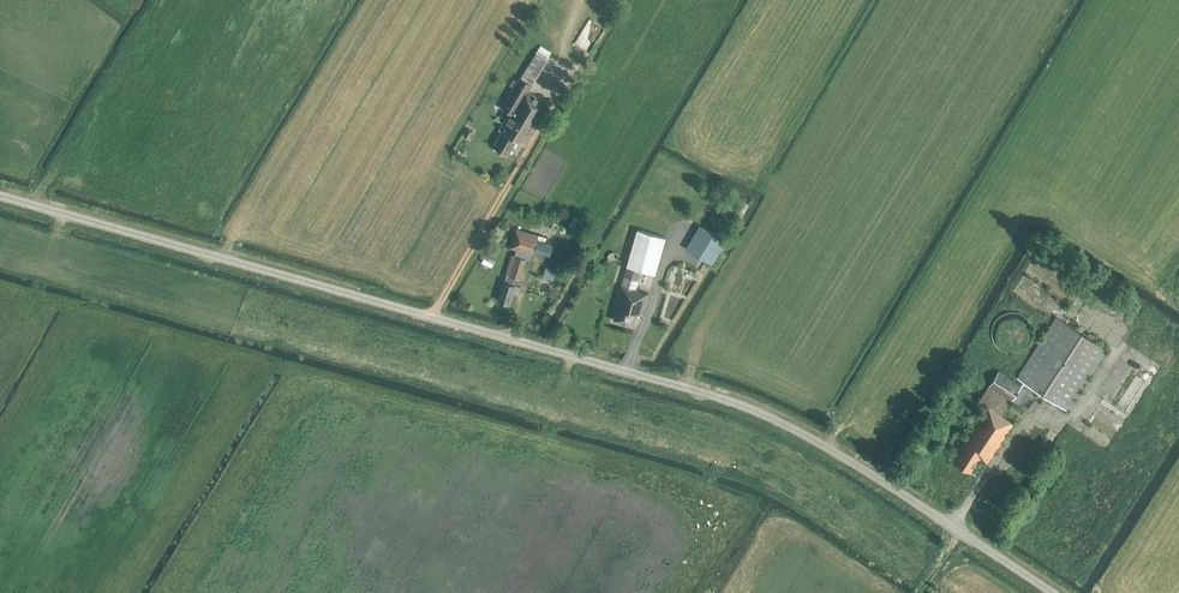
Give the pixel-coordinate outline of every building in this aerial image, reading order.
[(610,0),(609,0),(603,12),(609,16),(616,3),(610,0)] [(531,84),(539,72),(547,60),(536,53),(529,65),(521,78),(520,78),(501,108),(509,112),(499,129),(502,131),(493,147),(508,155),(520,135),(528,140),(549,105),(528,92),(532,85),(531,84)] [(468,138),(473,131),(468,129),(464,136),(468,138)] [(583,232),(588,221),(576,216),(571,226),(583,232)] [(654,276),(660,256),(665,238),(616,224),(608,250),(630,256),(628,266),(627,266),(622,285),(621,285),(615,307),(617,307),(613,320),(632,325),(635,312),(643,314),(648,294),(639,291),(639,290),(636,290),(641,272),(654,276)] [(711,265),(726,241),(699,226),(685,250),(711,265)] [(550,255),(553,244),(545,242),(547,238),(538,235),(539,235),(516,228),(510,248),(517,250),(515,256),(512,255),(506,275),(505,282),(504,281),(498,301),(509,304),(513,293),(518,294),(520,286),(517,285),(519,279),(520,279),(526,259),(530,261),(534,250),(550,255)] [(578,256),(572,252),(567,260),(573,264),(578,256)] [(1067,410),(1106,350),(1056,317),(1017,377),(1023,381),(1020,385),(998,370),(978,400),(986,406),(959,448),(960,449),(953,460),(970,472),(980,457),(987,462),(1013,423),(1002,415),(1011,401),(1025,410),(1038,391),(1067,410)] [(1113,440),(1153,380),(1126,362),(1087,423),(1113,440)]
